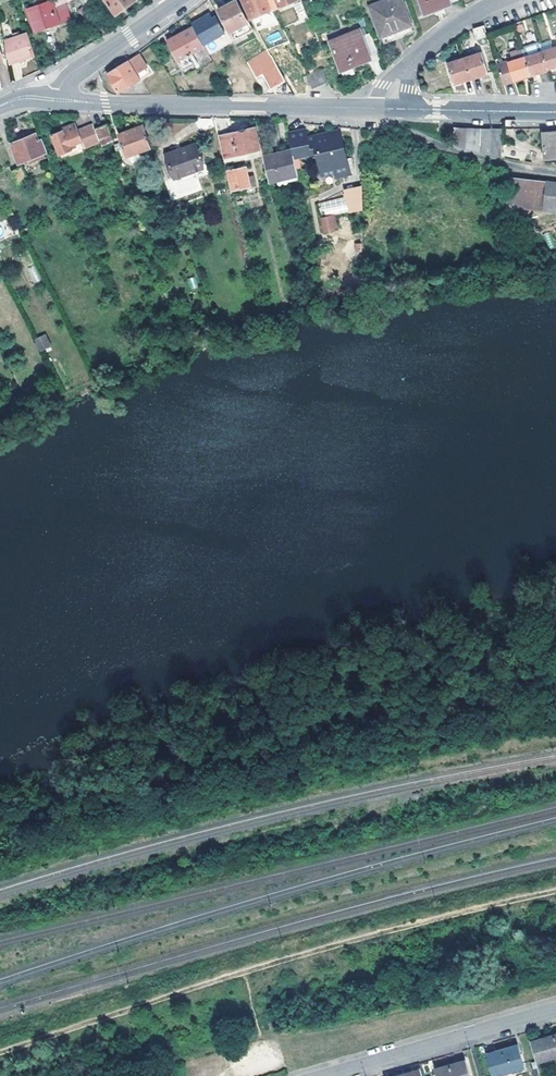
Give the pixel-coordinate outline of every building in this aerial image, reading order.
[(71,18),(68,8),(57,11),(54,0),(47,2),(46,0),(37,0),(36,0),(38,5),(30,8),(38,29),(71,18)] [(118,12),(136,0),(109,0),(118,12)] [(246,29),(244,23),(249,20),(238,0),(237,0),(220,8),(234,35),(246,29)] [(247,9),(251,18),(272,9),(272,8),(268,0),(243,0),(247,9)] [(272,9),(286,4),(288,8),(296,5),(294,0),(268,0),(272,8),(272,9)] [(304,17),(310,14),(306,3),(305,2),(304,1),(302,2),(301,0),(297,0),(304,17)] [(414,32),(402,0),(385,0),(372,5),(385,43),(414,32)] [(425,13),(457,0),(420,0),(425,13)] [(194,24),(195,25),(201,36),(205,42),(226,31),(218,16),(214,18),(211,13),(194,24)] [(475,27),(478,37),(488,35),(486,24),(475,27)] [(201,36),(195,25),(169,40),(180,60),(207,46),(205,42),(201,36)] [(374,37),(373,34),(366,37),(362,30),(333,42),(347,78),(358,74),(355,65),(381,55),(374,37)] [(30,31),(8,42),(13,66),(37,53),(34,45),(30,31)] [(529,65),(531,73),(548,68),(543,51),(541,44),(524,49),(526,56),(529,65)] [(543,51),(548,68),(555,66),(555,47),(543,51)] [(287,78),(279,65),(271,50),(250,64),(259,78),(266,74),(275,87),(288,80),(287,78)] [(481,51),(465,56),(448,62),(454,82),(472,77),(489,71),(481,51)] [(110,73),(120,91),(141,78),(137,73),(148,67),(140,54),(130,60),(110,73)] [(529,65),(526,56),(498,64),(504,82),(531,73),(529,65)] [(319,77),(322,85),(330,82),(324,69),(316,72),(319,77)] [(314,88),(322,85),(319,77),(316,72),(314,73),(304,77),(307,83),(312,82),(314,88)] [(86,148),(102,142),(97,129),(95,125),(81,132),(80,131),(67,136),(65,131),(54,136),(63,155),(78,148),(77,144),(83,142),(86,148)] [(102,142),(103,146),(115,141),(108,125),(97,129),(102,142)] [(144,151),(154,148),(146,126),(121,135),(122,139),(129,156),(144,151)] [(454,142),(467,147),(468,128),(454,127),(454,142)] [(468,128),(467,147),(474,149),(481,151),(481,129),(475,128),(468,128)] [(492,129),(492,154),(504,157),(503,128),(492,129)] [(246,154),(262,150),(257,129),(223,138),(228,159),(246,154)] [(481,129),(481,151),(492,154),(492,129),(485,129),(481,129)] [(546,158),(555,157),(555,133),(543,134),(546,158)] [(49,153),(44,139),(41,140),(38,134),(13,146),(22,165),(29,162),(46,155),(49,153)] [(309,137),(292,141),(294,150),(296,159),(319,154),(325,176),(337,173),(339,178),(352,175),(352,173),(356,171),(353,160),(349,161),(343,138),(311,145),(309,137)] [(129,156),(122,139),(115,141),(119,154),(123,152),(127,160),(139,165),(145,153),(144,151),(129,156)] [(204,166),(197,146),(168,156),(176,179),(194,173),(197,180),(208,176),(204,166)] [(248,161),(265,157),(263,149),(262,150),(246,154),(248,161)] [(265,157),(272,182),(300,176),(296,159),(294,150),(265,157)] [(46,155),(29,162),(31,166),(47,159),(46,155)] [(109,160),(112,168),(119,165),(116,158),(109,160)] [(247,168),(231,173),(235,191),(252,187),(247,168)] [(25,169),(14,174),(20,185),(30,181),(25,169)] [(508,204),(543,208),(546,182),(528,180),(511,178),(511,179),(508,204)] [(543,208),(555,210),(555,183),(546,182),(543,208)] [(349,215),(349,204),(349,201),(321,203),(321,215),(349,215)] [(360,220),(364,220),(363,203),(349,204),(349,215),(359,215),(360,220)] [(65,330),(56,335),(60,345),(70,340),(65,330)] [(33,339),(39,352),(51,346),(45,334),(33,339)] [(533,1042),(539,1063),(555,1058),(555,1035),(533,1042)] [(526,1068),(520,1045),(489,1054),(496,1075),(499,1075),(526,1068)] [(468,1060),(437,1069),(439,1075),(473,1075),(468,1060)]
